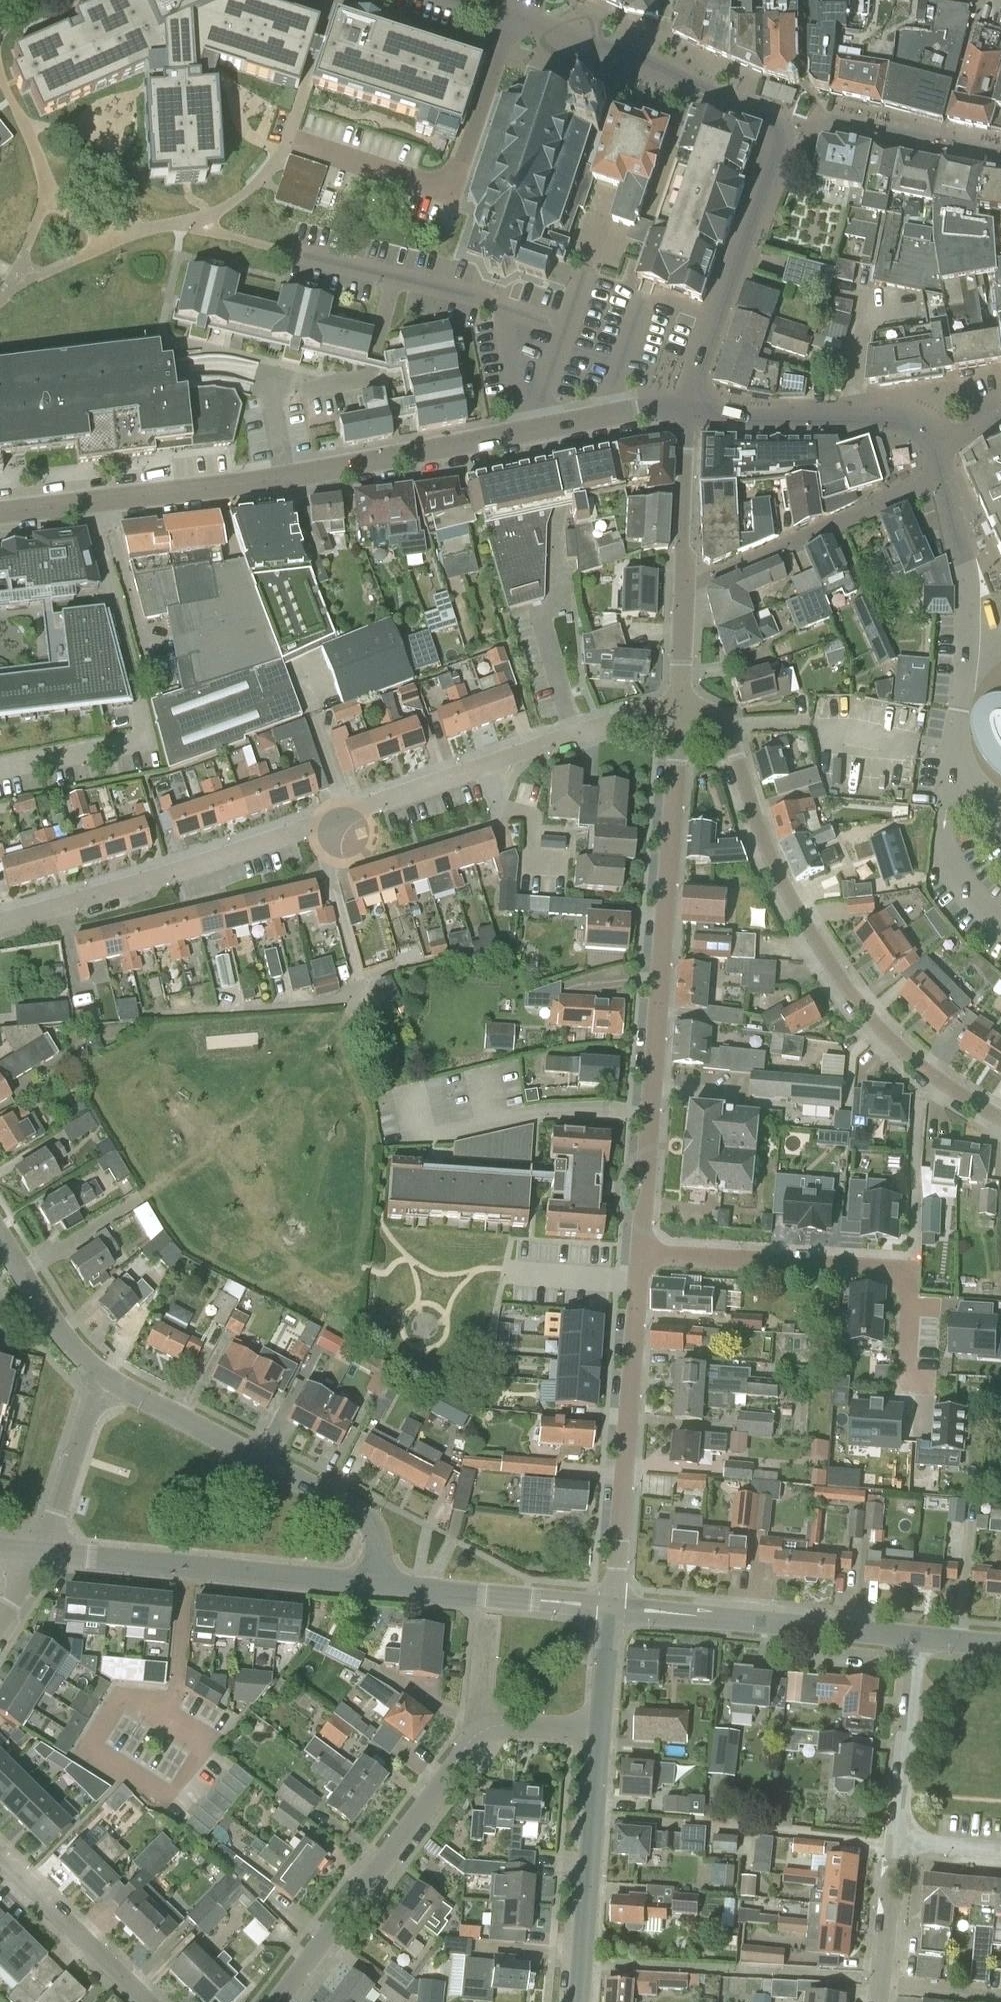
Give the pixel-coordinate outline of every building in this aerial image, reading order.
[(11,70),(16,79),(17,83),(22,93),(29,90),(41,115),(143,70),(156,64),(164,81),(160,82),(160,90),(152,91),(145,91),(147,118),(145,118),(147,150),(149,150),(150,177),(166,176),(166,184),(182,183),(190,183),(204,182),(204,173),(219,172),(218,145),(219,145),(217,114),(216,114),(214,87),(207,87),(198,88),(198,79),(195,79),(202,58),(215,63),(217,63),(297,89),(306,59),(310,60),(319,63),(324,47),(315,44),(312,43),(318,23),(249,0),(235,0),(234,4),(226,1),(228,0),(109,0),(74,16),(77,24),(67,28),(13,52),(19,66),(11,70)] [(620,9),(621,0),(600,0),(620,9)] [(659,0),(625,0),(624,13),(657,20),(659,0)] [(674,17),(674,34),(792,88),(797,84),(796,0),(681,0),(674,17)] [(812,35),(809,35),(810,81),(817,92),(835,97),(839,30),(869,37),(874,0),(812,0),(812,35)] [(963,38),(968,18),(937,11),(895,3),(895,0),(874,0),(869,37),(839,30),(835,97),(882,108),(890,69),(892,69),(895,35),(904,30),(931,36),(932,32),(963,38)] [(319,63),(313,84),(417,118),(413,132),(432,138),(432,137),(436,124),(457,131),(458,131),(480,65),(375,30),(377,21),(355,14),(352,23),(334,17),(324,47),(319,63)] [(996,18),(996,21),(994,21),(991,32),(1000,36),(1000,19),(996,18)] [(991,32),(977,28),(948,123),(990,132),(992,124),(997,111),(993,109),(999,87),(1000,78),(1000,36),(991,32)] [(962,44),(963,38),(932,32),(931,36),(904,30),(895,35),(892,69),(890,69),(882,108),(926,118),(936,80),(942,52),(938,51),(941,39),(962,44)] [(944,123),(962,44),(941,39),(938,51),(942,52),(936,80),(926,118),(944,123)] [(999,87),(993,109),(997,111),(992,124),(990,132),(1000,135),(1000,78),(999,87)] [(541,90),(534,87),(536,82),(533,81),(528,94),(519,91),(511,95),(509,102),(506,101),(504,97),(502,98),(504,104),(496,130),(491,128),(490,132),(495,133),(487,158),(482,156),(481,159),(485,161),(483,166),(480,165),(475,180),(478,181),(477,186),(473,185),(472,188),(476,189),(473,199),(466,202),(467,204),(471,202),(478,216),(466,253),(484,259),(489,271),(502,275),(516,269),(546,279),(552,259),(564,263),(570,244),(557,240),(583,161),(587,163),(588,160),(583,158),(586,149),(592,151),(596,138),(591,137),(592,132),(600,135),(610,107),(580,97),(578,102),(569,99),(571,94),(568,93),(566,98),(544,91),(546,86),(543,85),(541,90)] [(645,122),(616,112),(593,180),(623,190),(612,221),(633,229),(648,184),(650,185),(654,174),(655,174),(660,158),(659,158),(670,127),(668,126),(665,121),(663,120),(661,118),(660,117),(658,116),(656,115),(649,119),(646,118),(645,122)] [(746,132),(694,114),(638,280),(690,297),(689,300),(703,304),(707,291),(705,290),(711,271),(704,268),(711,246),(723,250),(745,187),(733,183),(736,173),(743,176),(753,147),(756,148),(760,134),(747,129),(746,132)] [(11,139),(0,125),(0,148),(11,139)] [(869,147),(837,141),(836,145),(823,142),(819,144),(812,178),(814,181),(860,190),(869,147)] [(873,268),(897,153),(872,148),(859,209),(850,207),(843,236),(866,241),(861,266),(873,268)] [(935,201),(942,161),(900,154),(891,197),(880,245),(873,285),(921,295),(922,302),(943,296),(934,250),(934,213),(935,201)] [(326,168),(288,156),(273,202),(311,214),(326,168)] [(942,161),(935,201),(934,213),(934,250),(943,296),(955,363),(1000,353),(1000,348),(999,337),(984,339),(973,279),(993,275),(993,290),(1000,288),(1000,171),(942,161)] [(838,260),(835,271),(833,279),(852,283),(856,264),(838,260)] [(833,279),(835,271),(806,263),(799,288),(828,296),(833,279)] [(275,310),(231,299),(235,281),(186,269),(174,322),(189,325),(186,338),(204,342),(207,329),(283,347),(279,361),(298,365),(301,352),(362,366),(370,333),(324,322),(328,303),(280,291),(275,310)] [(739,315),(771,325),(781,294),(749,283),(739,315)] [(993,290),(990,290),(995,314),(1000,337),(999,337),(1000,348),(1000,288),(993,290)] [(941,367),(955,363),(943,296),(922,302),(927,328),(872,337),(867,387),(879,383),(880,388),(942,372),(941,367)] [(823,314),(851,321),(852,318),(850,318),(853,303),(827,298),(823,314)] [(851,321),(823,314),(820,326),(848,334),(851,321)] [(739,315),(729,344),(762,355),(760,360),(768,362),(772,352),(763,350),(765,344),(808,358),(811,348),(814,340),(808,338),(810,329),(781,320),(778,328),(771,325),(739,315)] [(810,329),(808,338),(814,340),(841,348),(843,343),(845,344),(848,334),(820,326),(819,332),(810,329)] [(463,423),(445,328),(397,337),(399,353),(381,356),(385,375),(403,371),(409,400),(384,405),(381,393),(359,397),(363,417),(336,422),(341,448),(390,438),(387,423),(412,418),(415,432),(463,423)] [(24,454),(73,448),(75,463),(153,454),(152,445),(188,441),(188,450),(232,445),(241,407),(233,392),(213,389),(212,389),(190,391),(174,393),(170,359),(158,361),(157,354),(156,341),(0,360),(0,457),(24,454)] [(729,344),(715,386),(777,400),(777,399),(805,400),(807,387),(781,381),(782,380),(783,373),(784,367),(759,363),(760,360),(762,355),(729,344)] [(844,382),(850,360),(837,356),(830,378),(844,382)] [(841,393),(844,382),(830,378),(830,391),(837,392),(841,393)] [(666,439),(615,449),(622,486),(644,482),(645,490),(669,486),(671,446),(666,439)] [(963,465),(980,507),(982,506),(1000,551),(1000,439),(984,447),(985,448),(963,465)] [(701,440),(699,485),(733,483),(736,483),(735,440),(732,440),(701,440)] [(766,441),(735,440),(736,483),(736,486),(769,482),(815,475),(809,441),(784,441),(784,440),(766,440),(766,441)] [(809,441),(815,475),(821,512),(821,518),(826,518),(854,505),(851,496),(880,487),(866,442),(839,450),(836,441),(809,441)] [(550,461),(462,480),(473,519),(475,527),(478,536),(487,534),(488,540),(485,540),(506,611),(507,611),(526,606),(543,601),(545,528),(554,499),(571,496),(572,503),(569,503),(570,508),(573,528),(574,528),(587,524),(582,502),(624,493),(622,486),(615,449),(570,458),(560,460),(550,461)] [(816,521),(810,479),(784,483),(786,494),(781,496),(784,513),(788,512),(791,530),(816,521)] [(454,481),(413,489),(428,538),(441,579),(446,578),(447,581),(478,573),(465,529),(474,527),(465,494),(458,495),(454,481)] [(757,521),(774,520),(772,503),(739,505),(739,500),(734,500),(733,487),(699,489),(699,496),(700,521),(733,519),(734,520),(740,520),(740,525),(757,524),(757,521)] [(382,492),(388,543),(389,549),(397,547),(401,558),(425,556),(423,533),(419,534),(417,511),(413,512),(412,509),(411,509),(408,491),(395,493),(395,491),(382,492)] [(360,546),(388,543),(382,492),(366,494),(366,495),(353,497),(355,515),(356,515),(360,546)] [(624,493),(582,502),(587,524),(589,524),(613,519),(617,535),(625,558),(641,553),(665,550),(668,500),(626,504),(624,493)] [(303,555),(315,587),(327,582),(318,557),(331,552),(326,536),(328,535),(328,536),(344,535),(340,498),(307,502),(308,510),(304,511),(306,528),(314,551),(303,555)] [(315,587),(303,555),(296,536),(293,507),(229,514),(246,571),(280,661),(333,637),(315,587)] [(908,526),(901,512),(881,522),(893,550),(885,554),(892,570),(901,566),(905,576),(930,565),(921,546),(917,548),(914,542),(918,540),(911,525),(908,526)] [(280,661),(246,571),(242,561),(210,568),(207,552),(223,549),(217,515),(157,522),(206,684),(280,661)] [(776,536),(774,520),(757,521),(757,524),(740,525),(740,520),(734,520),(733,519),(700,521),(701,564),(708,568),(751,549),(776,536)] [(194,688),(206,684),(157,522),(120,526),(144,620),(167,615),(175,661),(188,659),(194,688)] [(574,528),(573,528),(574,532),(573,532),(576,559),(578,575),(600,568),(600,566),(625,558),(617,535),(594,542),(589,524),(587,524),(574,528)] [(573,532),(564,533),(566,559),(576,559),(573,532)] [(0,554),(0,582),(4,581),(6,600),(0,600),(0,610),(41,606),(42,617),(51,616),(50,604),(74,602),(73,592),(97,589),(82,533),(48,538),(48,540),(36,543),(35,539),(33,539),(34,549),(21,550),(21,546),(23,546),(23,544),(0,547),(1,554),(0,554)] [(823,598),(840,591),(843,598),(856,593),(849,577),(832,540),(804,552),(811,571),(820,591),(823,598)] [(742,593),(744,599),(785,582),(776,561),(735,578),(735,577),(707,589),(704,595),(708,607),(742,593)] [(797,599),(820,591),(811,571),(789,580),(797,599)] [(953,616),(953,589),(935,589),(935,571),(923,571),(923,615),(953,616)] [(654,618),(655,574),(622,573),(620,617),(654,618)] [(831,618),(823,598),(820,591),(797,599),(784,604),(795,632),(831,618)] [(436,612),(423,616),(429,636),(457,627),(446,593),(432,598),(436,612)] [(744,599),(742,593),(708,607),(714,632),(752,617),(744,599)] [(924,707),(928,664),(897,661),(869,599),(852,607),(879,666),(883,673),(886,675),(896,669),(893,704),(924,707)] [(51,616),(42,617),(48,666),(66,664),(67,673),(117,667),(115,659),(102,610),(51,616)] [(777,637),(770,619),(749,628),(747,623),(718,634),(725,658),(741,652),(742,656),(759,649),(757,645),(777,637)] [(356,701),(356,703),(412,682),(389,620),(320,648),(342,706),(356,701)] [(618,628),(588,634),(589,636),(594,651),(601,652),(614,653),(626,654),(618,628)] [(582,637),(581,637),(582,653),(583,666),(599,668),(598,685),(601,685),(612,686),(612,684),(633,685),(634,681),(645,681),(648,658),(614,656),(614,653),(601,652),(594,651),(589,636),(588,636),(582,637)] [(828,667),(845,662),(839,641),(822,646),(828,667)] [(477,682),(482,699),(491,724),(515,716),(506,691),(516,687),(503,649),(486,655),(491,669),(492,669),(494,676),(477,682)] [(206,684),(194,688),(150,701),(168,770),(245,743),(243,739),(301,718),(280,661),(206,684)] [(778,675),(775,666),(762,670),(761,667),(730,677),(740,708),(798,690),(792,671),(778,675)] [(0,681),(0,718),(126,703),(117,667),(67,673),(0,681)] [(468,732),(453,689),(451,689),(446,676),(435,680),(440,693),(444,692),(448,703),(451,702),(453,708),(435,714),(444,741),(468,732)] [(491,724),(482,699),(466,704),(464,697),(467,696),(463,685),(453,689),(468,732),(491,724)] [(421,712),(412,686),(396,691),(402,709),(421,712)] [(380,698),(400,756),(424,748),(415,721),(403,725),(402,720),(397,719),(394,709),(389,711),(384,697),(380,698)] [(376,764),(400,756),(380,698),(369,702),(374,716),(376,715),(380,726),(383,725),(384,731),(367,737),(376,764)] [(1000,699),(995,700),(990,702),(985,704),(981,707),(979,711),(977,715),(975,720),(974,725),(975,729),(975,734),(977,738),(979,743),(984,753),(990,762),(998,770),(1000,772),(1000,699)] [(361,715),(356,703),(356,701),(342,706),(330,711),(335,725),(361,715)] [(285,775),(293,802),(317,795),(310,769),(315,767),(311,752),(313,752),(303,722),(286,727),(300,770),(285,775)] [(376,764),(367,737),(349,743),(344,729),(335,732),(340,746),(343,745),(353,772),(376,764)] [(270,732),(255,738),(258,749),(264,752),(275,748),(270,732)] [(796,771),(790,749),(786,739),(769,744),(772,752),(754,758),(763,786),(793,777),(797,791),(821,783),(817,770),(802,774),(801,770),(796,771)] [(270,810),(256,766),(250,748),(241,751),(250,780),(247,783),(248,787),(237,791),(246,818),(270,810)] [(293,802),(285,775),(267,781),(266,775),(268,775),(265,764),(256,766),(270,810),(293,802)] [(223,825),(206,772),(204,772),(202,766),(192,769),(197,785),(199,784),(203,795),(206,795),(207,800),(191,806),(199,833),(223,825)] [(246,818),(237,791),(220,796),(219,791),(222,790),(218,778),(216,779),(213,770),(206,772),(223,825),(246,818)] [(596,795),(580,794),(581,778),(551,776),(548,821),(577,823),(576,832),(593,833),(591,862),(575,861),(573,891),(620,894),(622,865),(632,865),(634,836),(624,835),(627,789),(597,787),(596,795)] [(154,795),(163,792),(159,780),(150,783),(154,795)] [(822,783),(808,788),(813,801),(826,797),(822,783)] [(75,820),(89,816),(81,792),(67,796),(75,820)] [(16,815),(35,810),(32,797),(12,802),(16,815)] [(199,833),(191,806),(172,811),(168,798),(159,801),(163,814),(167,813),(175,841),(199,833)] [(781,844),(821,831),(816,813),(812,801),(771,813),(780,842),(781,844)] [(118,829),(126,856),(150,849),(142,821),(146,820),(142,806),(132,808),(137,823),(118,829)] [(126,856),(118,829),(102,833),(100,828),(103,827),(99,815),(90,818),(103,863),(126,856)] [(79,869),(103,863),(90,818),(81,820),(84,832),(87,831),(89,837),(71,842),(79,869)] [(721,852),(715,851),(716,827),(691,825),(688,861),(713,863),(713,866),(743,864),(742,848),(721,849),(721,852)] [(821,831),(781,844),(797,882),(824,871),(815,848),(833,840),(828,828),(821,831)] [(79,869),(71,842),(55,847),(53,841),(56,840),(52,829),(43,832),(56,876),(79,869)] [(32,883),(56,876),(43,832),(32,835),(33,840),(20,844),(24,856),(32,883)] [(490,834),(466,841),(474,867),(491,862),(495,876),(497,876),(505,874),(500,858),(497,859),(490,834)] [(564,852),(565,839),(540,837),(540,850),(564,852)] [(456,873),(474,867),(466,841),(442,848),(455,891),(464,920),(476,916),(468,889),(465,889),(461,876),(458,877),(456,873)] [(24,856),(6,861),(1,846),(0,846),(0,863),(8,890),(32,883),(24,856)] [(432,898),(455,891),(442,848),(418,855),(426,882),(427,881),(432,898)] [(410,886),(426,882),(418,855),(395,862),(407,905),(417,902),(414,891),(411,891),(410,886)] [(907,886),(901,855),(874,860),(874,861),(877,877),(881,876),(883,890),(907,886)] [(398,907),(407,905),(395,862),(370,869),(378,896),(396,891),(397,896),(395,896),(398,907)] [(360,901),(378,896),(370,869),(345,876),(352,902),(350,903),(355,919),(364,916),(360,901)] [(871,880),(843,885),(845,899),(874,894),(871,880)] [(498,882),(497,913),(513,913),(515,883),(498,882)] [(289,888),(295,917),(314,912),(317,926),(326,924),(323,910),(320,911),(314,883),(289,888)] [(725,927),(727,890),(686,887),(684,925),(725,927)] [(278,921),(295,917),(289,888),(265,894),(276,939),(285,936),(282,925),(279,926),(278,921)] [(266,941),(276,939),(265,894),(241,899),(247,928),(266,923),(267,929),(263,930),(266,941)] [(528,913),(529,898),(515,897),(514,912),(528,913)] [(231,931),(247,928),(241,899),(217,905),(227,950),(237,947),(235,936),(232,937),(231,931)] [(581,917),(582,901),(549,899),(548,915),(581,917)] [(849,915),(874,912),(873,900),(848,903),(849,915)] [(218,952),(227,950),(217,905),(193,910),(199,938),(210,936),(212,942),(216,942),(218,952)] [(869,955),(900,934),(899,934),(907,928),(893,907),(884,914),(855,933),(869,955)] [(183,942),(199,938),(193,910),(170,916),(180,961),(189,958),(187,947),(184,948),(183,942)] [(170,963),(180,961),(170,916),(146,921),(152,949),(169,945),(171,950),(167,951),(170,963)] [(624,953),(627,920),(587,917),(584,950),(624,953)] [(135,953),(152,949),(146,921),(122,927),(132,971),(141,969),(138,958),(136,958),(135,953)] [(122,973),(132,971),(122,927),(98,932),(104,960),(121,956),(123,962),(120,962),(122,973)] [(431,957),(442,955),(447,954),(441,930),(426,933),(431,957)] [(85,964),(104,960),(98,932),(73,938),(80,966),(76,967),(79,981),(89,979),(85,964)] [(450,953),(468,948),(472,947),(467,932),(446,937),(450,953)] [(755,962),(757,936),(733,934),(733,933),(715,932),(715,936),(697,935),(694,958),(717,960),(750,962),(755,962)] [(900,934),(869,955),(884,977),(895,969),(900,977),(919,963),(900,934)] [(270,980),(282,977),(275,950),(263,953),(270,980)] [(221,989),(233,986),(227,956),(214,958),(221,989)] [(315,997),(338,992),(330,958),(309,964),(314,985),(312,985),(315,997)] [(970,966),(985,981),(994,972),(977,958),(970,966)] [(750,962),(747,989),(748,989),(748,996),(775,998),(777,963),(755,962),(750,962)] [(707,1011),(707,1008),(710,967),(681,965),(677,1008),(707,1011)] [(291,992),(310,988),(305,966),(286,971),(291,992)] [(920,1015),(940,995),(934,989),(941,982),(928,969),(921,976),(921,975),(901,995),(920,1015)] [(940,995),(920,1015),(939,1035),(960,1015),(959,1015),(967,1008),(973,1014),(1000,981),(991,975),(965,1006),(954,994),(946,1001),(940,995)] [(385,1007),(400,1000),(389,978),(375,985),(385,1007)] [(619,1036),(622,1004),(576,1001),(559,999),(560,983),(525,996),(524,1007),(550,1010),(549,1025),(591,1029),(590,1034),(619,1036)] [(119,1022),(138,1021),(135,999),(116,1002),(119,1022)] [(822,1022),(809,1000),(780,1015),(784,1021),(768,1019),(766,1033),(794,1037),(822,1022)] [(16,1028),(36,1026),(68,1023),(67,1003),(14,1007),(16,1028)] [(743,1027),(744,1016),(745,1012),(721,1009),(720,1024),(743,1027)] [(981,1064),(997,1039),(989,1034),(993,1028),(979,1020),(959,1050),(981,1064)] [(513,1052),(514,1026),(484,1025),(483,1050),(513,1052)] [(42,1036),(36,1026),(16,1028),(0,1030),(0,1032),(13,1054),(42,1036)] [(752,1076),(764,1077),(766,1055),(721,1050),(721,1057),(707,1056),(709,1029),(676,1026),(673,1064),(702,1067),(701,1071),(752,1076)] [(13,1054),(0,1062),(0,1104),(11,1097),(4,1086),(40,1063),(41,1064),(58,1054),(46,1035),(43,1037),(42,1036),(13,1054)] [(801,1060),(804,1040),(774,1036),(770,1056),(801,1060)] [(981,1064),(1000,1076),(1000,1041),(997,1039),(981,1064)] [(615,1088),(617,1063),(544,1058),(543,1074),(577,1076),(576,1085),(615,1088)] [(844,1084),(764,1077),(752,1076),(750,1098),(793,1102),(793,1105),(841,1111),(844,1084)] [(677,1093),(696,1096),(698,1083),(680,1079),(677,1093)] [(853,1097),(851,1127),(865,1128),(866,1119),(906,1123),(908,1100),(901,1099),(902,1089),(864,1086),(864,1091),(864,1098),(853,1097)] [(526,1103),(538,1101),(536,1089),(524,1091),(526,1103)] [(687,1163),(685,1191),(720,1195),(720,1193),(720,1192),(727,1193),(753,1196),(755,1169),(758,1141),(760,1115),(749,1114),(735,1113),(728,1112),(726,1112),(727,1109),(692,1106),(690,1135),(689,1140),(688,1157),(687,1163)] [(24,1109),(0,1124),(0,1146),(6,1155),(23,1145),(24,1148),(45,1135),(32,1114),(28,1116),(24,1109)] [(70,1143),(96,1128),(88,1114),(61,1129),(70,1143)] [(532,1126),(507,1132),(472,1140),(453,1144),(451,1161),(529,1166),(532,1126)] [(551,1185),(599,1188),(600,1165),(606,1166),(608,1137),(550,1133),(548,1162),(569,1163),(568,1180),(562,1179),(563,1168),(552,1167),(551,1185)] [(849,1149),(850,1135),(841,1134),(840,1148),(849,1149)] [(102,1155),(113,1149),(107,1140),(96,1146),(102,1155)] [(957,1180),(962,1147),(934,1143),(930,1178),(933,1178),(932,1187),(957,1190),(957,1180)] [(29,1194),(59,1174),(53,1166),(67,1157),(59,1144),(15,1172),(29,1194)] [(962,1147),(957,1180),(986,1184),(990,1150),(962,1147)] [(129,1176),(114,1151),(95,1162),(102,1174),(108,1170),(116,1184),(129,1176)] [(525,1228),(528,1184),(418,1176),(419,1165),(389,1163),(385,1219),(403,1221),(403,1211),(425,1212),(425,1217),(486,1221),(486,1216),(508,1218),(508,1227),(525,1228)] [(825,1233),(826,1229),(831,1229),(833,1196),(795,1192),(797,1178),(776,1176),(773,1215),(786,1217),(785,1225),(800,1227),(799,1231),(803,1231),(814,1232),(825,1233)] [(867,1198),(868,1183),(868,1177),(867,1177),(866,1183),(850,1182),(848,1224),(863,1225),(863,1237),(869,1238),(877,1238),(897,1240),(899,1217),(903,1217),(904,1203),(900,1203),(900,1200),(887,1199),(867,1198)] [(96,1201),(86,1184),(67,1196),(64,1191),(38,1207),(51,1229),(60,1224),(66,1232),(83,1222),(76,1212),(96,1201)] [(597,1210),(599,1188),(551,1185),(550,1202),(561,1203),(562,1191),(567,1192),(566,1208),(546,1207),(544,1236),(601,1240),(603,1210),(597,1210)] [(996,1217),(998,1192),(980,1191),(979,1215),(996,1217)] [(941,1236),(942,1202),(923,1201),(921,1236),(941,1236)] [(139,1252),(162,1231),(146,1205),(134,1214),(139,1222),(148,1239),(137,1249),(139,1252)] [(101,1287),(109,1280),(103,1272),(111,1266),(106,1260),(119,1251),(105,1231),(92,1239),(96,1245),(71,1262),(85,1284),(87,1282),(92,1289),(99,1284),(101,1287)] [(162,1231),(139,1252),(149,1263),(161,1252),(173,1265),(179,1256),(170,1244),(162,1231)] [(126,1333),(133,1312),(153,1294),(141,1281),(136,1285),(126,1275),(107,1293),(109,1295),(99,1305),(126,1333)] [(725,1318),(728,1295),(685,1291),(685,1285),(656,1282),(653,1311),(725,1318)] [(244,1290),(235,1285),(233,1288),(231,1287),(226,1296),(219,1292),(211,1306),(218,1309),(211,1323),(222,1329),(244,1290)] [(880,1339),(884,1290),(852,1288),(850,1313),(838,1312),(837,1337),(880,1339)] [(996,1330),(997,1319),(993,1319),(994,1306),(974,1305),(973,1317),(957,1316),(956,1335),(951,1335),(949,1354),(978,1356),(979,1356),(980,1346),(995,1347),(996,1330)] [(238,1337),(247,1319),(233,1311),(224,1330),(238,1337)] [(182,1332),(186,1326),(165,1315),(159,1327),(156,1325),(146,1345),(176,1360),(182,1348),(196,1355),(202,1342),(182,1332)] [(762,1330),(763,1317),(732,1315),(731,1328),(762,1330)] [(559,1339),(599,1342),(600,1320),(561,1317),(559,1339)] [(297,1373),(320,1329),(307,1322),(296,1343),(295,1342),(282,1366),(297,1373)] [(495,1335),(508,1336),(509,1326),(496,1325),(495,1335)] [(703,1347),(704,1331),(686,1330),(655,1327),(653,1349),(694,1353),(695,1347),(703,1347)] [(335,1356),(343,1342),(324,1331),(316,1345),(335,1356)] [(495,1335),(495,1345),(508,1346),(508,1336),(495,1335)] [(238,1393),(256,1359),(243,1352),(246,1347),(233,1339),(222,1359),(221,1358),(211,1379),(238,1393)] [(559,1339),(558,1361),(597,1364),(599,1342),(559,1339)] [(256,1359),(238,1393),(265,1408),(275,1388),(274,1387),(282,1373),(268,1366),(256,1359)] [(596,1386),(597,1364),(558,1361),(556,1383),(596,1386)] [(0,1362),(0,1456),(20,1367),(0,1362)] [(392,1369),(380,1362),(364,1392),(377,1398),(392,1369)] [(676,1392),(747,1398),(747,1397),(784,1400),(785,1390),(779,1390),(779,1381),(749,1379),(749,1376),(722,1374),(721,1368),(674,1365),(672,1367),(671,1380),(674,1383),(674,1390),(676,1392)] [(499,1379),(500,1369),(487,1368),(486,1378),(499,1379)] [(486,1378),(486,1388),(499,1389),(499,1379),(486,1378)] [(554,1405),(594,1408),(596,1386),(556,1383),(554,1405)] [(312,1432),(329,1399),(304,1386),(287,1419),(312,1432)] [(379,1424),(395,1391),(384,1386),(367,1418),(379,1424)] [(746,1408),(747,1398),(676,1392),(674,1419),(702,1421),(703,1409),(728,1411),(729,1407),(746,1408)] [(467,1408),(441,1396),(439,1400),(437,1399),(429,1414),(461,1430),(468,1415),(465,1413),(467,1408)] [(329,1399),(312,1432),(337,1445),(354,1412),(341,1405),(329,1399)] [(902,1408),(885,1406),(885,1403),(872,1402),(871,1405),(854,1404),(852,1440),(879,1442),(878,1448),(899,1450),(902,1408)] [(963,1454),(964,1440),(969,1441),(970,1423),(965,1423),(966,1410),(936,1408),(934,1443),(918,1442),(916,1466),(947,1468),(948,1453),(963,1454)] [(738,1433),(754,1435),(773,1436),(775,1416),(739,1413),(738,1433)] [(562,1422),(552,1421),(539,1419),(536,1443),(560,1445),(559,1457),(579,1459),(580,1448),(590,1449),(593,1424),(562,1420),(562,1422)] [(409,1450),(410,1449),(413,1441),(402,1435),(396,1442),(372,1429),(358,1455),(369,1461),(369,1462),(395,1476),(409,1450)] [(672,1465),(697,1467),(698,1451),(726,1453),(728,1435),(714,1435),(715,1433),(686,1431),(686,1437),(674,1436),(672,1465)] [(748,1435),(732,1434),(730,1454),(747,1455),(748,1435)] [(435,1464),(409,1450),(395,1476),(422,1490),(422,1489),(438,1497),(452,1470),(436,1462),(435,1464)] [(501,1460),(462,1457),(459,1469),(499,1472),(499,1473),(554,1478),(555,1462),(501,1457),(501,1460)] [(724,1479),(752,1481),(753,1481),(754,1465),(725,1463),(724,1479)] [(465,1514),(474,1472),(461,1469),(451,1511),(465,1514)] [(706,1492),(707,1476),(679,1475),(678,1490),(706,1492)] [(583,1512),(585,1486),(520,1480),(517,1516),(552,1519),(553,1513),(568,1514),(569,1510),(583,1512)] [(753,1482),(753,1481),(752,1481),(751,1496),(735,1495),(731,1529),(756,1532),(760,1482),(753,1482)] [(760,1482),(756,1532),(769,1533),(773,1502),(779,1502),(781,1484),(760,1482)] [(865,1504),(866,1493),(816,1488),(815,1500),(865,1504)] [(862,1531),(864,1531),(882,1533),(885,1498),(868,1496),(866,1514),(864,1514),(862,1531)] [(964,1525),(966,1502),(950,1500),(948,1524),(964,1525)] [(992,1504),(990,1533),(1000,1533),(1000,1505),(992,1504)] [(808,1542),(804,1578),(806,1584),(816,1585),(819,1579),(834,1581),(835,1567),(851,1569),(852,1555),(833,1553),(832,1559),(812,1557),(813,1545),(819,1546),(823,1512),(814,1512),(810,1545),(808,1544),(808,1542)] [(862,1531),(864,1514),(851,1512),(848,1539),(863,1541),(864,1531),(862,1531)] [(698,1567),(701,1540),(684,1539),(684,1545),(679,1544),(680,1529),(666,1528),(664,1546),(669,1547),(668,1565),(698,1567)] [(729,1568),(745,1569),(748,1536),(729,1535),(730,1530),(702,1528),(701,1540),(698,1567),(729,1570),(729,1568)] [(804,1578),(808,1542),(763,1537),(761,1560),(776,1562),(774,1575),(804,1578)] [(912,1567),(913,1567),(914,1554),(883,1551),(883,1553),(867,1552),(866,1570),(881,1571),(880,1585),(910,1588),(912,1567)] [(912,1567),(910,1588),(941,1591),(942,1577),(956,1579),(958,1566),(938,1564),(937,1569),(913,1567),(912,1567)] [(993,1574),(993,1569),(974,1567),(973,1580),(987,1582),(985,1595),(1000,1597),(1000,1575),(993,1574)] [(64,1603),(57,1602),(54,1623),(62,1624),(62,1622),(84,1624),(87,1590),(66,1587),(64,1603)] [(104,1626),(108,1592),(87,1590),(84,1624),(104,1626)] [(124,1628),(128,1593),(108,1592),(104,1626),(124,1628)] [(145,1630),(148,1595),(128,1593),(124,1628),(145,1630)] [(148,1595),(145,1630),(166,1633),(169,1597),(148,1595)] [(213,1637),(217,1602),(196,1600),(192,1635),(213,1637)] [(234,1639),(237,1604),(217,1602),(213,1637),(234,1639)] [(254,1641),(258,1606),(237,1604),(234,1639),(254,1641)] [(274,1643),(278,1608),(258,1606),(254,1641),(274,1643)] [(278,1608),(274,1643),(296,1646),(299,1610),(278,1608)] [(437,1657),(440,1630),(402,1627),(400,1651),(385,1650),(383,1665),(399,1667),(398,1674),(438,1678),(440,1657),(437,1657)] [(330,1643),(304,1631),(302,1647),(356,1673),(364,1656),(331,1641),(330,1643)] [(23,1657),(53,1676),(64,1657),(35,1638),(23,1657)] [(59,1653),(79,1665),(82,1642),(60,1640),(59,1653)] [(713,1684),(715,1656),(630,1650),(628,1683),(659,1685),(661,1665),(691,1667),(690,1682),(713,1684)] [(42,1693),(53,1676),(23,1657),(12,1674),(42,1693)] [(82,1657),(81,1667),(94,1675),(95,1659),(82,1657)] [(120,1670),(100,1668),(100,1674),(112,1681),(119,1682),(120,1670)] [(770,1710),(773,1677),(753,1675),(753,1671),(736,1669),(732,1715),(755,1717),(756,1708),(770,1710)] [(140,1684),(141,1672),(120,1670),(119,1682),(140,1684)] [(164,1686),(166,1674),(141,1672),(140,1684),(164,1686)] [(31,1710),(42,1693),(12,1674),(1,1692),(31,1710)] [(807,1676),(805,1676),(788,1674),(786,1695),(805,1696),(807,1676)] [(856,1732),(856,1728),(856,1724),(875,1726),(879,1682),(820,1677),(818,1698),(821,1698),(820,1706),(846,1708),(844,1731),(856,1732)] [(214,1684),(203,1678),(194,1694),(205,1700),(214,1684)] [(99,1679),(88,1697),(98,1703),(109,1685),(99,1679)] [(277,1698),(287,1686),(281,1680),(270,1693),(277,1698)] [(250,1683),(234,1681),(232,1703),(247,1704),(248,1704),(250,1683)] [(248,1704),(254,1705),(255,1705),(271,1685),(250,1683),(248,1704)] [(214,1684),(205,1700),(216,1707),(225,1691),(214,1684)] [(411,1744),(428,1721),(386,1689),(376,1702),(392,1714),(384,1724),(411,1744)] [(31,1710),(1,1692),(0,1694),(0,1715),(20,1728),(31,1710)] [(87,1721),(98,1703),(88,1697),(77,1715),(87,1721)] [(351,1712),(340,1704),(332,1714),(362,1737),(368,1728),(359,1722),(366,1712),(356,1705),(351,1712)] [(695,1743),(697,1716),(688,1715),(688,1714),(636,1711),(633,1741),(695,1743)] [(339,1751),(353,1731),(332,1716),(318,1735),(339,1751)] [(64,1731),(77,1739),(82,1730),(69,1722),(64,1731)] [(735,1777),(741,1733),(714,1730),(708,1774),(735,1777)] [(783,1730),(781,1750),(782,1750),(792,1752),(795,1731),(783,1730)] [(72,1746),(77,1739),(64,1731),(59,1738),(72,1746)] [(850,1750),(851,1737),(819,1734),(818,1749),(817,1753),(837,1755),(834,1788),(839,1794),(848,1795),(854,1790),(855,1781),(869,1783),(872,1752),(850,1750)] [(316,1762),(367,1802),(385,1778),(361,1760),(354,1769),(313,1739),(303,1752),(316,1762)] [(54,1753),(40,1744),(33,1751),(44,1763),(54,1753)] [(11,1767),(0,1755),(0,1778),(11,1767)] [(350,1825),(367,1802),(316,1762),(310,1771),(329,1785),(325,1790),(334,1797),(326,1807),(350,1825)] [(83,1781),(89,1775),(71,1764),(65,1770),(80,1784),(83,1781)] [(252,1781),(234,1765),(227,1774),(245,1789),(252,1781)] [(676,1790),(678,1767),(655,1765),(655,1768),(624,1765),(621,1798),(652,1800),(652,1795),(660,1795),(663,1792),(663,1789),(676,1790)] [(26,1781),(11,1767),(0,1778),(0,1805),(1,1806),(26,1781)] [(245,1789),(227,1774),(219,1783),(238,1798),(245,1789)] [(89,1775),(83,1781),(100,1799),(110,1789),(89,1775)] [(275,1795),(306,1818),(320,1801),(290,1777),(275,1795)] [(16,1821),(41,1795),(26,1781),(1,1806),(16,1821)] [(231,1807),(238,1798),(219,1783),(212,1792),(231,1807)] [(114,1814),(132,1796),(122,1786),(103,1804),(114,1814)] [(509,1828),(513,1786),(512,1795),(485,1793),(484,1812),(471,1811),(469,1840),(481,1841),(482,1835),(493,1836),(494,1827),(509,1828)] [(513,1786),(509,1828),(510,1828),(507,1864),(533,1866),(534,1854),(519,1853),(521,1822),(537,1823),(539,1788),(513,1786)] [(231,1807),(212,1792),(205,1800),(224,1816),(231,1807)] [(30,1835),(55,1810),(41,1795),(16,1821),(30,1835)] [(292,1836),(306,1818),(275,1795),(274,1797),(283,1804),(270,1819),(292,1836)] [(699,1816),(700,1802),(691,1801),(691,1799),(665,1797),(664,1814),(699,1816)] [(224,1816),(205,1800),(198,1809),(216,1824),(224,1816)] [(191,1818),(209,1833),(216,1824),(198,1809),(191,1818)] [(55,1810),(30,1835),(45,1850),(70,1824),(55,1810)] [(202,1842),(209,1833),(191,1818),(183,1827),(202,1842)] [(705,1853),(706,1828),(682,1826),(681,1835),(652,1833),(653,1828),(633,1827),(633,1832),(617,1831),(616,1857),(629,1858),(629,1865),(645,1866),(646,1859),(648,1859),(649,1850),(705,1853)] [(79,1884),(117,1845),(106,1835),(87,1854),(79,1846),(60,1865),(79,1884)] [(755,1872),(772,1873),(774,1836),(757,1835),(755,1872)] [(736,1853),(737,1839),(715,1837),(714,1851),(736,1853)] [(264,1848),(308,1881),(327,1855),(305,1839),(294,1854),(272,1838),(264,1848)] [(794,1840),(793,1854),(814,1855),(824,1856),(825,1845),(825,1842),(794,1840)] [(164,1852),(163,1850),(154,1842),(132,1864),(141,1873),(142,1874),(164,1852)] [(134,1938),(165,1905),(146,1887),(178,1853),(169,1844),(163,1850),(164,1852),(142,1874),(141,1873),(127,1888),(136,1897),(115,1919),(134,1938)] [(117,1845),(79,1884),(98,1903),(117,1884),(107,1873),(126,1854),(117,1845)] [(464,1862),(467,1862),(445,1847),(437,1857),(462,1875),(463,1875),(464,1862)] [(308,1881),(264,1848),(257,1858),(279,1874),(270,1886),(274,1889),(292,1902),(308,1881)] [(235,1857),(226,1869),(230,1873),(240,1882),(257,1899),(269,1883),(235,1857)] [(818,1872),(817,1881),(856,1885),(858,1860),(849,1859),(829,1857),(827,1870),(818,1869),(818,1872)] [(489,1863),(467,1862),(464,1862),(463,1875),(488,1876),(489,1863)] [(784,1870),(783,1884),(799,1885),(799,1878),(802,1879),(803,1871),(784,1870)] [(799,1878),(799,1885),(817,1887),(817,1891),(811,1890),(810,1905),(824,1906),(854,1909),(856,1885),(817,1881),(818,1872),(812,1872),(803,1871),(802,1879),(799,1878)] [(491,1901),(531,1904),(533,1877),(505,1875),(505,1877),(492,1876),(491,1901)] [(755,1898),(756,1877),(742,1877),(741,1897),(755,1898)] [(950,1958),(954,1910),(958,1880),(926,1877),(921,1930),(922,1930),(920,1955),(950,1958)] [(992,1945),(998,1884),(958,1880),(954,1910),(971,1912),(969,1929),(975,1929),(970,1982),(988,1984),(992,1945)] [(250,1905),(257,1899),(240,1882),(216,1906),(216,1907),(196,1928),(206,1937),(227,1916),(222,1912),(240,1894),(250,1905)] [(442,1919),(451,1908),(416,1882),(398,1907),(423,1925),(435,1934),(444,1921),(442,1919)] [(998,1884),(992,1945),(1000,1946),(1000,1885),(998,1884)] [(697,1916),(698,1896),(674,1894),(674,1888),(648,1886),(647,1898),(627,1896),(628,1900),(613,1899),(611,1925),(626,1927),(626,1929),(629,1933),(640,1933),(643,1930),(643,1928),(645,1928),(645,1919),(667,1921),(668,1910),(672,1911),(672,1914),(697,1916)] [(216,1907),(216,1906),(207,1898),(187,1918),(196,1928),(216,1907)] [(529,1930),(531,1904),(491,1901),(488,1942),(514,1944),(515,1929),(529,1930)] [(266,1933),(276,1923),(255,1903),(246,1913),(266,1933)] [(165,1905),(134,1938),(153,1956),(184,1923),(165,1905)] [(796,1920),(795,1927),(797,1927),(797,1934),(807,1934),(807,1935),(813,1936),(813,1931),(821,1932),(851,1935),(854,1909),(824,1906),(810,1905),(809,1921),(796,1920)] [(413,1939),(423,1925),(398,1907),(380,1931),(414,1957),(423,1946),(413,1939)] [(738,1921),(737,1924),(747,1925),(747,1923),(778,1926),(779,1918),(760,1916),(761,1912),(738,1909),(738,1921)] [(27,1938),(0,1912),(0,1965),(27,1938)] [(778,1926),(777,1932),(797,1934),(797,1927),(795,1927),(796,1920),(779,1918),(778,1926)] [(479,1940),(480,1925),(459,1924),(458,1939),(479,1940)] [(807,1935),(806,1953),(819,1954),(819,1957),(849,1960),(851,1935),(821,1932),(813,1931),(813,1936),(807,1935)] [(56,1966),(27,1938),(0,1965),(0,1971),(16,1986),(5,1998),(9,2001),(21,2001),(56,1966)] [(469,1957),(471,1941),(444,1939),(443,1955),(469,1957)] [(784,1966),(785,1951),(743,1946),(741,1962),(784,1966)] [(187,1991),(210,1967),(192,1949),(169,1973),(187,1991)] [(211,1954),(213,1966),(226,1965),(225,1952),(211,1954)] [(512,1961),(495,1959),(494,1963),(464,1960),(461,2001),(472,2001),(489,2001),(491,1987),(523,1990),(525,1965),(512,1964),(512,1961)] [(407,1989),(413,1981),(390,1963),(383,1972),(407,1989)] [(21,2001),(78,2001),(85,1995),(56,1966),(21,2001)] [(187,1991),(199,2001),(213,2001),(229,1985),(210,1967),(187,1991)] [(345,2001),(366,2001),(362,1999),(371,1988),(350,1972),(334,1993),(345,2001)] [(407,1989),(383,1972),(382,1973),(389,1979),(377,1993),(388,2001),(405,2001),(409,1998),(411,1992),(407,1989)] [(634,1996),(657,1997),(658,1992),(687,1993),(688,1977),(656,1976),(630,1974),(629,1985),(607,1983),(606,2001),(634,2001),(634,1996)] [(797,2000),(798,1981),(764,1979),(763,1998),(797,2000)] [(417,1996),(419,1981),(413,1981),(407,1989),(411,1992),(409,1998),(411,1995),(416,1996),(417,1996)] [(416,1996),(416,2001),(442,2001),(444,1984),(419,1981),(417,1996),(416,1996)] [(334,1993),(327,2001),(345,2001),(334,1993)]
